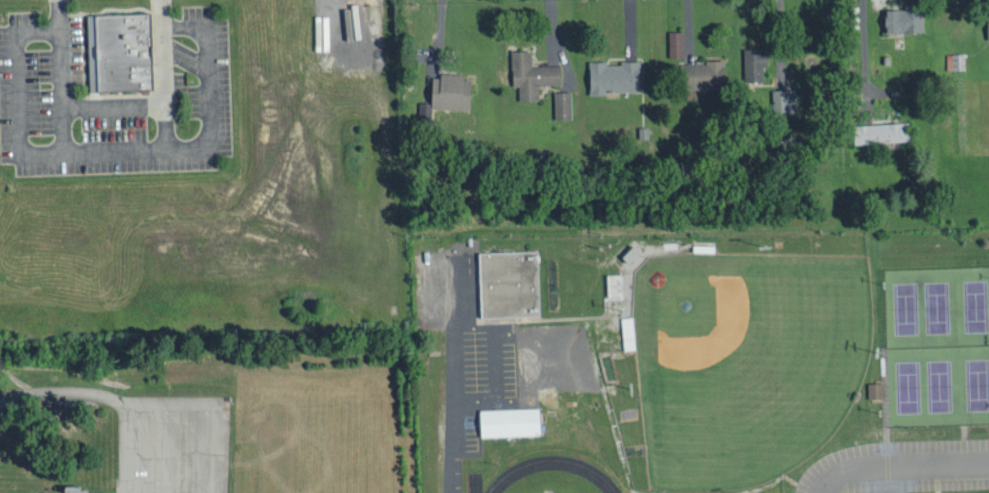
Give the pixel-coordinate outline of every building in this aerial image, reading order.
[(884,6),(885,31),(925,30),(923,6),(884,6)] [(144,16),(147,93),(97,95),(94,18),(144,16)] [(670,56),(685,56),(684,30),(669,30),(670,56)] [(744,46),(745,79),(764,78),(764,65),(768,65),(768,46),(744,46)] [(509,49),(508,81),(518,80),(520,98),(541,99),(539,83),(560,83),(560,63),(534,64),(533,48),(509,49)] [(947,68),(966,67),(965,51),(946,52),(947,68)] [(587,59),(589,94),(613,93),(612,90),(642,90),(640,58),(587,59)] [(432,74),(431,106),(471,107),(472,76),(465,76),(465,72),(441,70),(440,75),(432,74)] [(796,87),(773,88),(773,113),(796,113),(796,87)] [(571,89),(555,90),(555,118),(572,118),(571,89)] [(431,115),(431,100),(419,101),(419,115),(431,115)] [(855,141),(910,140),(910,121),(854,122),(855,141)] [(480,250),(482,316),(541,314),(539,248),(480,250)] [(620,272),(608,273),(608,294),(621,294),(620,272)] [(622,315),(623,348),(635,348),(634,315),(622,315)] [(882,381),(867,381),(868,396),(882,396),(882,381)] [(481,408),(482,435),(541,433),(540,406),(481,408)] [(106,491),(87,491),(87,485),(68,485),(68,492),(106,492),(106,491)]
